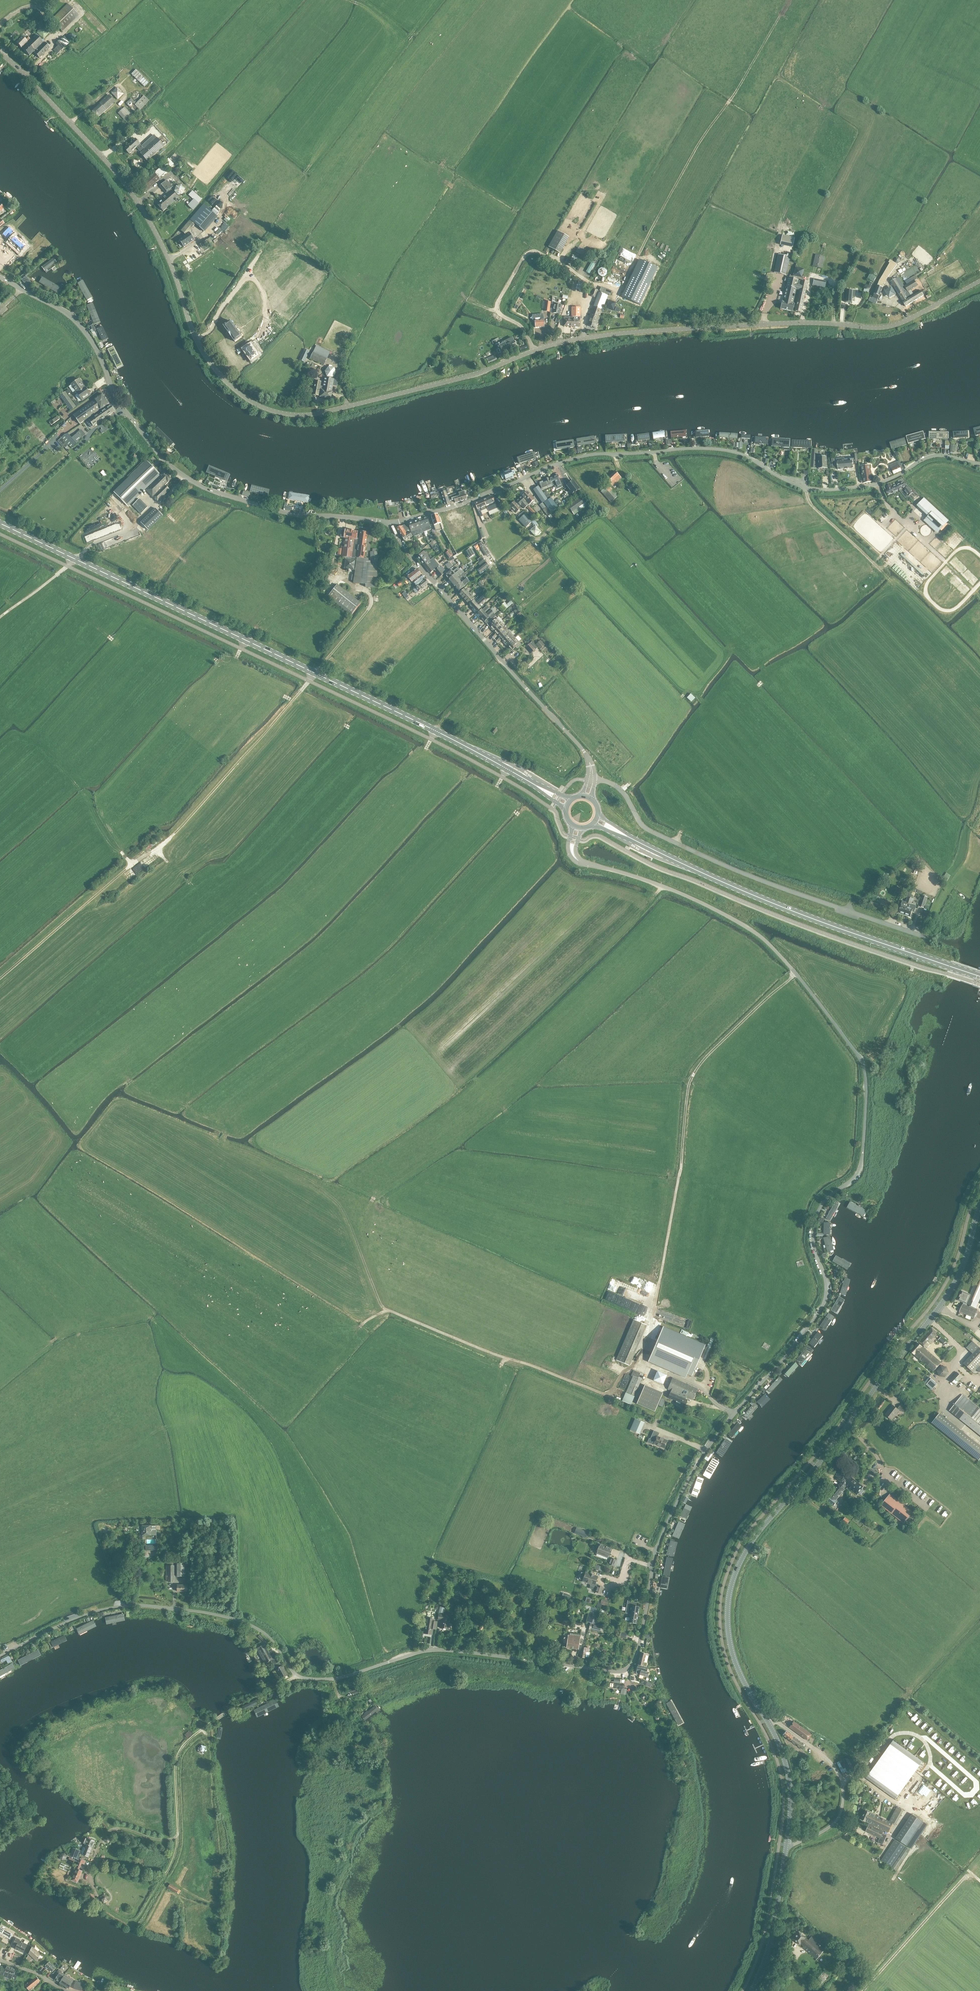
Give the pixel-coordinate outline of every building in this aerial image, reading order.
[(78,15),(67,4),(52,20),(62,31),(78,15)] [(39,58),(49,48),(44,43),(36,50),(35,49),(42,42),(35,35),(22,48),(29,55),(33,51),(39,58)] [(26,37),(24,40),(22,37),(16,43),(21,47),(26,42),(29,39),(26,37)] [(59,53),(65,47),(59,40),(55,44),(57,46),(55,48),(59,53)] [(136,70),(132,74),(144,87),(149,83),(136,70)] [(115,102),(108,95),(91,112),(97,118),(115,102)] [(132,99),(126,103),(135,113),(138,109),(133,103),(134,101),(132,99)] [(118,113),(126,121),(132,115),(125,107),(118,113)] [(147,160),(163,146),(154,135),(141,146),(135,139),(124,149),(129,154),(136,147),(141,153),(140,153),(147,160)] [(157,182),(152,176),(139,186),(144,193),(157,182)] [(156,204),(163,211),(179,198),(172,190),(174,188),(166,180),(160,186),(167,195),(156,204)] [(175,187),(174,192),(177,195),(182,195),(183,190),(180,186),(175,187)] [(201,200),(193,191),(189,195),(195,200),(189,206),(192,210),(198,204),(198,203),(201,200)] [(209,208),(204,204),(190,220),(196,224),(209,208)] [(209,208),(196,224),(204,231),(217,215),(209,208)] [(181,230),(186,235),(179,240),(183,247),(194,240),(190,233),(189,231),(195,225),(190,221),(181,230)] [(549,247),(559,252),(567,237),(557,232),(549,247)] [(9,239),(7,241),(11,245),(10,246),(13,249),(14,248),(18,252),(20,250),(23,247),(25,245),(22,242),(23,241),(17,236),(17,237),(14,234),(12,236),(9,239)] [(781,235),(779,244),(791,247),(793,238),(781,235)] [(199,244),(202,248),(212,242),(209,238),(207,240),(207,239),(199,244)] [(36,250),(29,257),(32,260),(43,251),(39,247),(36,250)] [(790,257),(778,254),(774,272),(786,275),(790,257)] [(812,266),(822,269),(825,257),(815,255),(812,266)] [(640,305),(658,268),(640,260),(630,280),(622,297),(640,305)] [(51,262),(42,269),(46,275),(55,268),(51,262)] [(589,274),(594,264),(592,262),(586,272),(589,274)] [(59,287),(43,278),(40,283),(56,292),(59,287)] [(794,304),(793,308),(795,308),(794,310),(801,312),(808,282),(801,281),(801,282),(798,281),(798,280),(788,278),(786,286),(796,289),(799,290),(796,304),(794,304)] [(891,285),(894,291),(895,290),(906,307),(924,296),(921,291),(917,294),(916,292),(910,296),(907,292),(916,287),(913,282),(904,288),(898,278),(891,282),(892,284),(891,285)] [(83,279),(76,282),(87,301),(93,298),(83,279)] [(814,281),(813,285),(813,286),(822,288),(821,291),(824,291),(826,283),(814,281)] [(878,285),(874,294),(879,296),(883,287),(878,285)] [(792,311),(793,308),(794,304),(794,302),(793,302),(796,289),(786,286),(785,289),(784,294),(783,301),(781,308),(792,311)] [(611,291),(601,287),(600,291),(594,289),(591,296),(597,298),(587,325),(596,328),(604,307),(606,307),(608,300),(606,299),(608,294),(610,295),(611,291)] [(843,299),(846,299),(846,302),(852,303),(853,297),(856,297),(856,291),(844,290),(843,299)] [(556,301),(552,301),(550,312),(553,312),(553,313),(560,314),(561,309),(562,310),(563,305),(555,304),(556,301)] [(100,321),(92,302),(86,305),(94,323),(100,321)] [(564,326),(571,327),(580,327),(581,308),(572,308),(572,317),(565,317),(564,317),(564,319),(564,326)] [(544,320),(543,314),(533,315),(533,321),(535,321),(535,328),(544,327),(544,320)] [(274,327),(260,339),(266,346),(280,334),(279,333),(284,329),(276,320),(271,324),(274,327)] [(235,342),(242,337),(230,321),(224,326),(235,342)] [(106,339),(99,325),(95,328),(102,341),(106,339)] [(512,337),(504,341),(509,349),(516,346),(512,337)] [(501,353),(509,349),(504,341),(497,345),(499,349),(496,350),(498,354),(501,353)] [(251,345),(244,350),(252,360),(253,359),(254,361),(260,356),(258,355),(259,354),(258,354),(261,352),(254,343),(251,345)] [(122,366),(113,345),(106,348),(115,369),(122,366)] [(322,348),(316,346),(313,353),(310,359),(324,365),(330,352),(322,348)] [(299,360),(304,362),(309,351),(304,349),(299,360)] [(334,368),(329,367),(325,371),(327,377),(333,377),(336,373),(334,368)] [(322,386),(320,386),(319,393),(320,393),(320,397),(331,399),(332,394),(335,394),(338,380),(324,377),(322,386)] [(79,379),(71,384),(82,400),(90,395),(79,379)] [(319,393),(320,386),(321,382),(315,380),(312,395),(318,396),(319,393)] [(66,392),(60,396),(70,411),(77,407),(66,392)] [(103,407),(105,406),(108,403),(102,394),(73,414),(79,423),(103,407)] [(106,408),(105,409),(89,420),(93,426),(114,411),(110,405),(106,408)] [(175,444),(157,427),(153,431),(171,448),(175,444)] [(665,438),(665,430),(653,432),(654,439),(665,438)] [(688,437),(687,430),(671,431),(672,438),(688,437)] [(969,438),(968,430),(952,432),(953,441),(969,438)] [(84,436),(80,431),(72,438),(68,434),(64,435),(62,437),(72,448),(79,442),(78,441),(81,438),(84,436)] [(948,440),(949,431),(929,431),(929,439),(948,440)] [(925,439),(923,433),(907,438),(909,444),(925,439)] [(626,442),(626,434),(605,435),(606,443),(626,442)] [(595,436),(576,439),(578,446),(596,444),(595,436)] [(768,445),(768,438),(754,436),(753,443),(768,445)] [(907,445),(905,437),(889,442),(891,449),(907,445)] [(790,447),(790,439),(771,438),(771,446),(790,447)] [(575,447),(574,439),(556,442),(557,450),(575,447)] [(537,458),(535,452),(517,457),(519,464),(537,458)] [(849,457),(844,458),(845,469),(853,468),(853,463),(858,463),(857,454),(853,454),(853,458),(849,459),(849,457)] [(819,468),(827,468),(827,456),(818,457),(819,468)] [(838,469),(845,469),(844,458),(837,458),(838,469)] [(159,475),(148,464),(146,461),(129,477),(113,493),(126,506),(159,475)] [(861,467),(863,483),(872,481),(871,476),(872,475),(872,474),(871,473),(870,465),(861,467)] [(902,471),(899,465),(891,469),(894,474),(902,471)] [(503,473),(500,474),(502,479),(503,479),(503,481),(506,480),(506,481),(513,478),(513,477),(515,476),(515,474),(513,469),(511,470),(510,470),(503,473)] [(228,478),(210,470),(208,475),(226,483),(228,478)] [(607,484),(600,491),(608,500),(613,495),(609,490),(611,488),(610,487),(612,485),(612,486),(621,478),(615,471),(606,480),(610,484),(608,485),(607,484)] [(171,479),(164,472),(146,490),(157,501),(169,490),(164,485),(171,479)] [(554,480),(556,484),(557,485),(555,486),(556,490),(563,487),(560,482),(558,475),(549,478),(551,482),(554,480)] [(548,487),(556,484),(554,480),(551,482),(549,478),(545,480),(548,487)] [(908,495),(908,496),(912,492),(905,484),(904,485),(902,479),(898,481),(899,484),(893,487),(891,484),(884,487),(885,490),(887,495),(893,492),(893,493),(894,493),(895,493),(895,492),(895,491),(899,490),(901,492),(902,492),(906,497),(908,495)] [(545,480),(539,482),(539,483),(537,484),(539,486),(541,490),(548,487),(545,480)] [(579,489),(573,481),(567,486),(573,494),(579,489)] [(634,484),(630,488),(636,494),(640,490),(634,484)] [(270,489),(252,485),(250,492),(268,496),(270,489)] [(548,500),(541,490),(539,486),(533,490),(542,503),(548,500)] [(442,495),(445,505),(450,504),(446,491),(445,489),(440,491),(436,493),(436,491),(430,493),(431,498),(442,495)] [(527,491),(526,493),(522,496),(529,504),(534,499),(527,491)] [(309,496),(288,492),(287,500),(308,503),(309,496)] [(458,493),(454,495),(448,496),(450,501),(454,499),(455,502),(458,502),(456,497),(459,496),(458,493)] [(483,500),(487,509),(488,512),(497,508),(492,496),(483,500)] [(581,496),(567,505),(574,515),(588,505),(581,496)] [(528,505),(521,497),(517,501),(521,506),(522,506),(524,508),(528,505)] [(937,532),(947,520),(924,499),(914,510),(937,532)] [(487,509),(483,500),(475,503),(481,517),(483,516),(481,511),(487,509)] [(520,508),(514,502),(510,506),(513,509),(511,511),(513,512),(514,511),(516,513),(520,508)] [(536,513),(530,505),(527,508),(533,515),(536,513)] [(162,515),(155,508),(140,522),(148,529),(162,515)] [(527,513),(524,510),(518,516),(520,518),(518,520),(526,527),(533,521),(527,514),(527,513)] [(443,529),(438,514),(431,516),(435,529),(437,528),(438,531),(443,529)] [(430,526),(427,517),(418,520),(421,529),(430,526)] [(421,529),(418,520),(409,523),(412,532),(414,536),(423,533),(421,529)] [(411,531),(406,524),(397,528),(400,533),(402,532),(405,531),(407,534),(411,531)] [(530,531),(535,536),(540,531),(535,526),(530,531)] [(358,531),(346,530),(345,536),(342,556),(357,558),(354,583),(365,584),(365,587),(376,587),(377,552),(370,552),(370,558),(364,558),(367,533),(360,532),(360,536),(357,536),(358,531)] [(402,532),(400,533),(404,540),(409,537),(410,538),(414,536),(411,531),(407,534),(405,531),(402,532)] [(440,548),(437,542),(432,546),(436,552),(440,548)] [(491,555),(484,546),(480,548),(487,558),(491,555)] [(417,557),(423,565),(430,559),(424,551),(417,557)] [(433,557),(430,559),(423,565),(430,573),(435,570),(440,576),(446,572),(442,566),(439,568),(439,566),(433,557)] [(486,563),(478,570),(481,573),(489,566),(486,563)] [(412,582),(413,581),(421,574),(417,568),(413,572),(410,574),(407,576),(411,581),(412,582)] [(449,579),(459,570),(460,570),(458,568),(453,571),(452,570),(446,575),(449,579)] [(449,579),(452,583),(464,573),(462,571),(461,572),(459,570),(449,579)] [(452,583),(455,587),(466,578),(465,577),(464,578),(462,577),(463,576),(463,577),(466,575),(464,573),(452,583)] [(413,581),(417,586),(426,579),(421,574),(413,581)] [(455,587),(458,591),(470,582),(467,577),(466,578),(455,587)] [(426,579),(417,586),(415,587),(418,591),(421,589),(422,590),(424,588),(423,587),(428,583),(426,579)] [(327,597),(350,616),(360,604),(337,585),(327,597)] [(459,594),(464,598),(469,593),(465,588),(459,594)] [(474,598),(469,593),(464,598),(468,603),(474,598)] [(469,604),(473,608),(484,598),(482,596),(480,598),(478,596),(469,604)] [(484,598),(473,608),(476,612),(481,608),(480,606),(486,600),(484,598)] [(502,613),(506,609),(502,604),(498,608),(502,613)] [(481,617),(490,609),(487,605),(483,609),(482,609),(477,613),(481,617)] [(490,609),(481,617),(484,621),(489,617),(491,619),(496,615),(490,609)] [(487,624),(492,629),(493,631),(498,627),(496,625),(500,622),(495,617),(487,624)] [(493,631),(496,634),(497,635),(502,631),(500,629),(504,626),(500,622),(496,625),(498,627),(493,631)] [(502,631),(497,635),(501,639),(510,631),(509,630),(508,631),(504,626),(500,629),(502,631)] [(501,639),(505,644),(507,647),(512,642),(511,640),(514,637),(511,634),(512,633),(510,631),(501,639)] [(512,642),(507,647),(511,651),(515,647),(517,648),(521,644),(518,641),(518,642),(514,637),(511,640),(512,642)] [(540,641),(536,644),(541,649),(544,646),(540,641)] [(530,644),(526,647),(531,653),(535,649),(530,644)] [(143,849),(146,853),(156,846),(153,842),(143,849)] [(899,913),(904,915),(911,898),(908,897),(906,902),(903,901),(899,913)] [(924,908),(927,898),(923,897),(919,907),(924,908)] [(913,899),(911,898),(904,915),(910,917),(912,912),(914,913),(916,907),(911,905),(913,899)] [(867,1211),(850,1201),(847,1207),(864,1216),(867,1211)] [(838,1205),(834,1202),(826,1218),(830,1221),(838,1205)] [(834,1250),(829,1236),(822,1238),(827,1252),(834,1250)] [(851,1264),(835,1255),(832,1261),(847,1270),(851,1264)] [(976,1308),(979,1299),(979,1272),(970,1295),(962,1291),(958,1300),(964,1303),(960,1312),(974,1318),(978,1310),(968,1306),(969,1305),(976,1308)] [(850,1279),(844,1277),(839,1294),(845,1296),(850,1279)] [(845,1300),(839,1296),(830,1310),(836,1313),(845,1300)] [(835,1317),(829,1313),(819,1327),(825,1331),(835,1317)] [(627,1365),(645,1325),(633,1320),(615,1360),(627,1365)] [(704,1345),(663,1327),(656,1343),(648,1361),(685,1378),(687,1374),(692,1376),(704,1345)] [(925,1347),(924,1347),(924,1348),(926,1349),(931,1344),(929,1343),(938,1333),(932,1328),(919,1342),(925,1347)] [(821,1333),(817,1330),(808,1343),(812,1346),(821,1333)] [(973,1372),(976,1369),(979,1373),(979,1372),(979,1366),(979,1365),(979,1348),(973,1341),(967,1348),(974,1354),(965,1364),(973,1372)] [(767,1350),(770,1345),(764,1342),(761,1346),(767,1350)] [(918,1343),(910,1352),(933,1372),(941,1363),(926,1349),(924,1348),(924,1347),(923,1346),(922,1346),(918,1343)] [(812,1348),(808,1345),(796,1360),(800,1363),(812,1348)] [(798,1366),(793,1362),(783,1373),(788,1377),(798,1366)] [(947,1367),(941,1366),(937,1371),(938,1376),(945,1377),(949,1373),(947,1367)] [(966,1373),(961,1368),(950,1380),(955,1385),(966,1373)] [(643,1374),(635,1371),(623,1402),(631,1405),(643,1374)] [(667,1375),(658,1371),(654,1380),(663,1384),(667,1375)] [(782,1380),(779,1376),(767,1389),(771,1393),(782,1380)] [(697,1389),(673,1378),(668,1389),(671,1390),(668,1397),(681,1403),(680,1405),(684,1407),(685,1405),(686,1405),(688,1400),(686,1399),(687,1397),(693,1400),(697,1389)] [(937,1384),(932,1379),(926,1385),(932,1390),(937,1384)] [(635,1404),(652,1411),(660,1393),(643,1385),(635,1404)] [(767,1397),(764,1394),(756,1402),(759,1405),(767,1397)] [(949,1411),(979,1435),(979,1409),(963,1395),(949,1411)] [(758,1406),(754,1403),(743,1416),(746,1419),(758,1406)] [(899,1410),(893,1405),(885,1415),(892,1420),(899,1410)] [(979,1459),(979,1446),(940,1413),(932,1423),(979,1460),(979,1459)] [(646,1423),(637,1419),(632,1430),(641,1434),(646,1423)] [(742,1426),(737,1422),(727,1434),(732,1438),(742,1426)] [(654,1444),(664,1448),(667,1441),(657,1437),(659,1433),(654,1431),(650,1439),(649,1438),(648,1442),(654,1445),(654,1444)] [(733,1441),(726,1437),(714,1452),(721,1457),(733,1441)] [(716,1461),(712,1459),(703,1475),(706,1477),(716,1461)] [(863,1487),(852,1478),(848,1474),(849,1473),(842,1468),(836,1476),(838,1477),(837,1478),(841,1482),(846,1486),(857,1495),(863,1487)] [(704,1478),(698,1476),(692,1493),(698,1496),(704,1478)] [(844,1489),(846,1486),(841,1482),(839,1485),(831,1494),(832,1494),(831,1495),(830,1495),(826,1500),(834,1506),(838,1501),(836,1499),(837,1498),(837,1499),(845,1489),(844,1489)] [(891,1514),(904,1524),(912,1513),(900,1503),(896,1508),(895,1507),(899,1502),(893,1497),(888,1502),(886,1500),(881,1505),(891,1514)] [(692,1507),(685,1504),(680,1516),(687,1519),(692,1507)] [(685,1523),(679,1520),(672,1535),(679,1538),(685,1523)] [(146,1535),(157,1535),(156,1525),(151,1525),(142,1525),(142,1526),(140,1526),(140,1539),(146,1539),(146,1535)] [(588,1532),(576,1528),(575,1533),(586,1537),(588,1532)] [(678,1541),(671,1540),(667,1554),(674,1556),(678,1541)] [(608,1557),(612,1549),(600,1545),(599,1547),(598,1547),(597,1546),(595,1550),(597,1551),(597,1553),(608,1557)] [(168,1582),(174,1582),(174,1566),(166,1566),(166,1575),(168,1575),(168,1582)] [(596,1592),(601,1593),(603,1587),(598,1586),(598,1584),(595,1583),(598,1577),(585,1573),(585,1575),(583,1575),(582,1578),(584,1578),(583,1581),(591,1583),(590,1585),(597,1587),(596,1592)] [(670,1577),(663,1575),(661,1587),(668,1589),(670,1577)] [(609,1600),(602,1598),(598,1600),(596,1607),(600,1608),(602,1605),(607,1606),(609,1600)] [(586,1622),(591,1623),(596,1624),(600,1609),(580,1603),(578,1608),(589,1611),(586,1622)] [(631,1605),(630,1614),(638,1615),(640,1606),(631,1605)] [(106,1618),(107,1625),(126,1621),(124,1614),(106,1618)] [(446,1615),(440,1614),(439,1620),(442,1620),(441,1627),(449,1628),(450,1619),(446,1618),(446,1615)] [(637,1623),(638,1615),(630,1614),(629,1618),(627,1617),(625,1618),(625,1619),(626,1621),(629,1621),(628,1622),(637,1623)] [(428,1618),(425,1632),(433,1634),(434,1627),(437,1628),(438,1622),(435,1621),(435,1619),(428,1618)] [(95,1621),(78,1629),(81,1637),(98,1628),(95,1621)] [(596,1624),(591,1623),(589,1629),(602,1632),(603,1633),(605,1626),(596,1624)] [(570,1635),(569,1635),(567,1647),(579,1649),(580,1636),(574,1636),(575,1633),(570,1633),(570,1635)] [(65,1636),(49,1643),(52,1649),(68,1641),(65,1636)] [(258,1648),(266,1663),(272,1659),(264,1644),(258,1648)] [(587,1644),(587,1647),(584,1647),(583,1651),(581,1651),(580,1657),(585,1658),(585,1657),(589,1657),(590,1652),(589,1652),(590,1645),(587,1644)] [(16,1661),(19,1668),(42,1655),(39,1650),(16,1661)] [(646,1654),(641,1653),(638,1665),(646,1667),(647,1663),(644,1662),(646,1654)] [(8,1656),(0,1660),(2,1663),(6,1660),(8,1664),(11,1662),(8,1656)] [(274,1665),(278,1672),(281,1678),(287,1674),(280,1661),(278,1662),(276,1657),(272,1659),(275,1664),(274,1665)] [(13,1669),(10,1664),(0,1670),(0,1677),(13,1669)] [(648,1667),(638,1665),(636,1674),(648,1676),(649,1672),(647,1671),(648,1667)] [(623,1689),(622,1693),(626,1693),(627,1688),(624,1688),(625,1685),(614,1683),(613,1686),(615,1686),(615,1687),(615,1688),(617,1688),(617,1687),(617,1686),(620,1687),(619,1689),(623,1689)] [(242,1706),(244,1710),(257,1704),(255,1700),(242,1706)] [(683,1721),(671,1700),(666,1703),(677,1724),(683,1721)] [(794,1722),(793,1722),(789,1727),(807,1740),(811,1735),(794,1722)] [(786,1731),(784,1734),(783,1735),(789,1741),(793,1737),(786,1731)] [(802,1745),(803,1744),(793,1737),(789,1741),(800,1748),(803,1750),(805,1747),(802,1745)] [(893,1738),(866,1775),(896,1799),(908,1782),(910,1780),(923,1760),(893,1738)] [(845,1759),(837,1763),(842,1773),(851,1769),(847,1762),(847,1763),(845,1759)] [(889,1822),(896,1824),(903,1809),(896,1806),(894,1808),(896,1809),(889,1822)] [(870,1823),(884,1830),(888,1821),(866,1811),(862,1820),(870,1823)] [(928,1824),(912,1814),(896,1838),(912,1848),(928,1824)] [(883,1831),(884,1830),(870,1823),(866,1831),(881,1838),(882,1836),(884,1837),(886,1833),(883,1832),(884,1831),(883,1831)] [(88,1857),(94,1841),(87,1838),(82,1851),(73,1848),(70,1856),(67,1855),(65,1853),(61,1854),(60,1857),(62,1860),(66,1860),(73,1862),(75,1858),(78,1859),(81,1854),(83,1855),(88,1857)] [(910,1850),(896,1840),(881,1860),(896,1871),(910,1850)] [(84,1865),(86,1861),(80,1859),(71,1880),(76,1882),(78,1881),(82,1871),(79,1869),(82,1863),(84,1865)] [(179,1894),(181,1891),(170,1884),(168,1887),(179,1894)] [(91,1902),(97,1899),(93,1890),(87,1893),(91,1902)] [(0,1933),(10,1939),(13,1934),(4,1928),(4,1929),(0,1927),(0,1932),(0,1933)] [(792,1939),(817,1959),(827,1947),(809,1933),(805,1937),(798,1932),(792,1939)] [(24,1943),(20,1941),(20,1940),(16,1938),(13,1945),(17,1946),(15,1949),(24,1953),(29,1942),(25,1940),(24,1943)] [(32,1948),(26,1960),(27,1961),(32,1959),(38,1962),(41,1955),(32,1948)] [(52,1971),(55,1968),(49,1963),(46,1966),(46,1967),(48,1969),(49,1969),(52,1971)] [(11,1968),(6,1966),(5,1971),(1,1970),(0,1972),(0,1975),(3,1976),(7,1978),(11,1968)] [(15,1981),(17,1976),(13,1975),(15,1969),(11,1968),(7,1978),(15,1981)] [(64,1974),(61,1972),(61,1971),(58,1970),(56,1973),(55,1974),(57,1975),(54,1979),(59,1983),(64,1974)] [(68,1988),(73,1980),(64,1974),(59,1983),(68,1988)] [(34,1989),(32,1987),(40,1981),(36,1977),(25,1985),(30,1990),(31,1990),(34,1989)] [(81,1990),(83,1983),(76,1981),(73,1988),(81,1990)]
